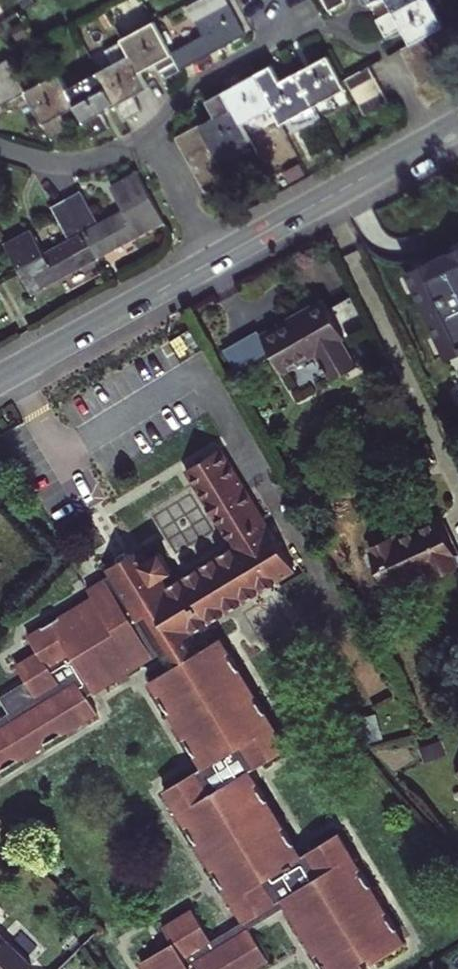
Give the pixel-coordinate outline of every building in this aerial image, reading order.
[(227,0),(191,0),(186,3),(203,35),(171,53),(180,70),(213,52),(245,35),(227,0)] [(329,11),(346,1),(346,0),(323,0),(329,11)] [(393,12),(377,20),(387,37),(402,29),(406,36),(411,44),(423,37),(444,26),(429,0),(414,0),(393,12)] [(389,4),(393,12),(414,0),(387,0),(389,4)] [(129,54),(140,72),(155,64),(159,72),(163,79),(180,70),(171,53),(154,21),(121,39),(123,41),(129,54)] [(423,37),(411,44),(399,50),(406,63),(430,50),(423,37)] [(148,88),(140,72),(129,54),(123,41),(104,51),(112,63),(98,70),(117,104),(125,120),(133,116),(141,111),(133,96),(148,88)] [(295,74),(313,106),(345,88),(342,82),(328,56),(312,65),(295,74)] [(0,63),(0,106),(2,105),(26,91),(25,90),(8,59),(0,63)] [(280,82),(271,65),(263,69),(255,74),(272,107),(281,123),(313,106),(295,74),(280,82)] [(352,92),(375,80),(368,67),(345,80),(352,92)] [(117,104),(98,70),(67,88),(76,105),(93,137),(102,133),(110,128),(101,113),(117,104)] [(26,91),(52,139),(61,134),(70,129),(61,113),(76,105),(67,88),(58,73),(25,90),(26,91)] [(272,107),(255,74),(239,82),(223,91),(241,124),(272,107)] [(375,80),(352,92),(359,105),(383,92),(375,80)] [(249,140),(241,124),(223,91),(215,96),(206,100),(215,116),(200,125),(207,137),(213,148),(218,157),(249,140)] [(383,92),(359,105),(365,116),(389,103),(383,92)] [(176,138),(183,150),(207,137),(200,125),(176,138)] [(183,150),(189,162),(213,148),(207,137),(183,150)] [(213,148),(189,162),(196,174),(219,161),(218,157),(213,148)] [(196,174),(203,186),(226,173),(219,161),(196,174)] [(300,164),(284,173),(289,181),(304,173),(300,164)] [(66,200),(99,260),(166,222),(137,173),(111,187),(124,211),(99,225),(80,192),(73,196),(66,200)] [(46,254),(32,230),(6,245),(33,296),(99,260),(66,200),(59,203),(53,207),(71,240),(46,254)] [(405,271),(457,386),(457,246),(405,271)] [(271,334),(268,329),(260,334),(271,353),(282,374),(302,362),(300,359),(315,350),(332,380),(357,367),(342,340),(345,338),(345,336),(368,323),(351,292),(327,306),(323,299),(314,303),(306,308),(311,316),(302,322),(299,318),(271,334)] [(212,514),(232,548),(165,588),(160,579),(171,572),(160,552),(149,559),(142,548),(107,568),(111,576),(87,590),(92,597),(28,636),(37,653),(16,666),(25,681),(0,697),(9,713),(0,718),(0,772),(98,713),(88,695),(158,654),(168,670),(151,680),(204,765),(165,789),(245,920),(212,940),(192,909),(162,927),(172,943),(142,961),(147,968),(253,968),(269,959),(250,929),(288,905),(327,968),(363,968),(369,965),(365,958),(372,954),(376,961),(407,942),(340,831),(302,854),(252,770),(289,747),(222,637),(204,649),(194,632),(293,573),(221,450),(208,457),(195,465),(221,510),(212,514)] [(221,510),(195,465),(187,470),(212,514),(221,510)] [(394,536),(369,548),(388,586),(430,566),(434,574),(457,564),(437,520),(416,530),(396,540),(394,536)] [(382,739),(375,712),(348,720),(355,746),(382,739)] [(27,968),(0,942),(0,968),(26,968),(27,968)]
